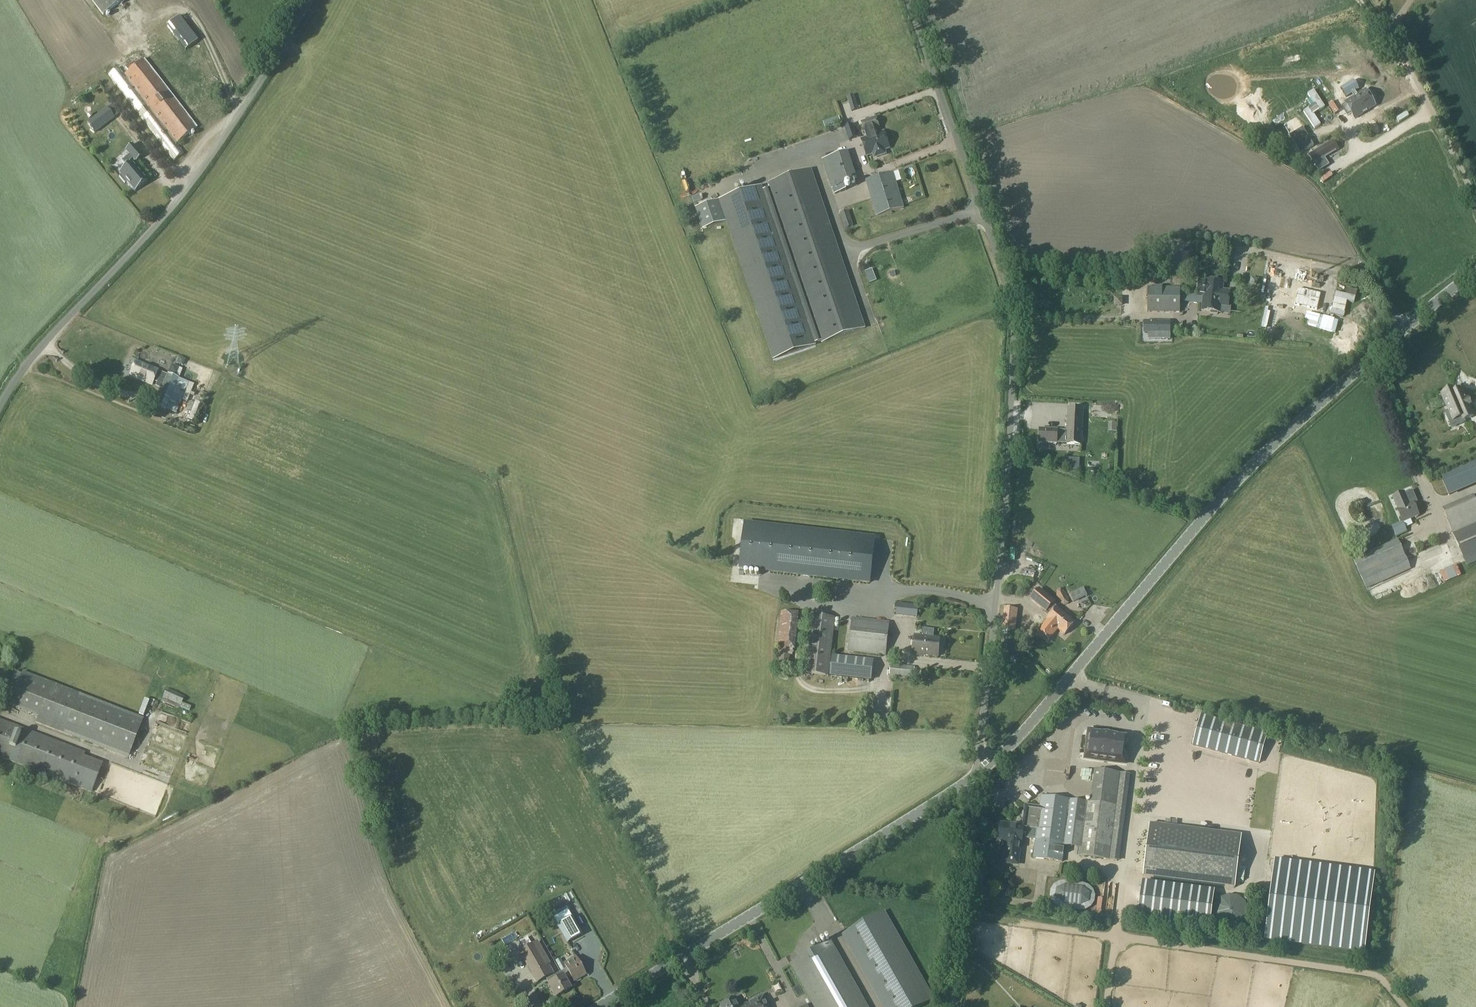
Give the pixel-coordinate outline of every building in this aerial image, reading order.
[(104,15),(124,0),(92,0),(104,15)] [(153,11),(162,3),(159,0),(143,0),(153,11)] [(162,28),(180,53),(192,44),(175,19),(162,28)] [(143,59),(124,74),(118,67),(109,75),(174,160),(184,153),(177,143),(197,128),(143,59)] [(1345,102),(1355,119),(1375,106),(1365,89),(1345,102)] [(847,97),(850,107),(857,104),(854,95),(847,97)] [(114,118),(106,108),(97,115),(87,123),(94,133),(104,125),(114,118)] [(826,129),(841,124),(839,117),(823,122),(826,129)] [(870,136),(879,133),(878,129),(880,128),(876,117),(862,122),(865,133),(869,132),(870,136)] [(857,137),(853,124),(844,127),(849,140),(857,137)] [(878,155),(885,153),(884,150),(888,149),(890,148),(884,131),(879,133),(870,136),(861,139),(867,156),(875,153),(878,155)] [(121,173),(118,175),(124,183),(127,181),(134,191),(147,182),(131,161),(134,159),(136,162),(144,156),(134,143),(126,149),(130,153),(122,159),(128,165),(119,171),(121,173)] [(1310,159),(1318,173),(1327,168),(1323,162),(1337,153),(1332,145),(1310,159)] [(857,180),(848,151),(822,159),(831,188),(833,188),(835,193),(842,191),(840,186),(857,180)] [(902,157),(889,159),(891,171),(904,168),(902,157)] [(769,183),(770,187),(822,340),(822,341),(865,327),(811,169),(769,183)] [(893,172),(865,180),(876,216),(904,207),(893,172)] [(763,189),(761,185),(696,208),(703,229),(726,221),(773,358),(815,344),(815,342),(822,340),(770,187),(763,189)] [(843,223),(852,221),(848,210),(840,213),(843,223)] [(1181,262),(1192,263),(1193,254),(1182,253),(1181,262)] [(1257,283),(1263,284),(1269,260),(1263,259),(1257,283)] [(1242,275),(1238,290),(1250,292),(1255,268),(1248,266),(1246,276),(1242,275)] [(1282,296),(1290,297),(1295,268),(1288,267),(1282,296)] [(1300,315),(1308,271),(1300,270),(1292,314),(1300,315)] [(1197,296),(1203,297),(1229,299),(1230,290),(1223,289),(1223,281),(1205,280),(1199,280),(1197,296)] [(1180,287),(1148,286),(1147,312),(1180,312),(1180,287)] [(1344,314),(1347,302),(1354,303),(1357,291),(1346,289),(1345,294),(1335,292),(1331,311),(1344,314)] [(1229,299),(1203,297),(1202,310),(1211,311),(1211,313),(1218,314),(1218,312),(1220,312),(1221,305),(1229,306),(1229,299)] [(1168,319),(1144,319),(1144,329),(1148,329),(1148,335),(1168,335),(1168,319)] [(130,376),(152,385),(153,381),(157,383),(155,386),(161,389),(154,405),(174,413),(187,381),(168,373),(167,375),(157,371),(157,370),(136,361),(130,376)] [(203,389),(211,392),(215,383),(206,380),(203,389)] [(1450,421),(1462,415),(1464,419),(1473,415),(1461,388),(1455,391),(1454,387),(1442,393),(1449,410),(1445,411),(1450,421)] [(1082,445),(1084,409),(1067,407),(1066,430),(1058,430),(1040,428),(1039,442),(1057,443),(1066,444),(1066,445),(1082,445)] [(1468,420),(1458,422),(1462,439),(1471,437),(1468,420)] [(1449,460),(1440,463),(1445,477),(1455,473),(1449,460)] [(1398,509),(1397,510),(1403,522),(1419,515),(1413,502),(1409,504),(1404,492),(1393,497),(1398,509)] [(1475,556),(1475,495),(1473,496),(1442,509),(1465,561),(1475,556)] [(870,583),(875,538),(745,524),(740,568),(870,583)] [(1366,589),(1411,569),(1398,539),(1353,559),(1366,589)] [(1057,595),(1058,597),(1061,602),(1065,605),(1068,603),(1068,599),(1064,591),(1061,588),(1057,590),(1057,595)] [(1047,620),(1039,630),(1050,639),(1058,629),(1064,634),(1075,622),(1057,608),(1055,610),(1051,607),(1055,602),(1040,589),(1032,599),(1051,615),(1047,620)] [(1078,600),(1079,600),(1075,592),(1070,594),(1073,600),(1074,602),(1078,600)] [(918,605),(897,603),(896,615),(917,617),(918,605)] [(1000,610),(1001,622),(1012,621),(1012,610),(1000,610)] [(811,615),(804,673),(828,676),(835,617),(811,615)] [(777,617),(775,649),(790,650),(792,618),(777,617)] [(848,652),(886,656),(890,622),(852,617),(848,652)] [(1081,626),(1091,626),(1092,618),(1082,617),(1081,626)] [(1012,629),(1010,629),(1002,628),(1000,642),(1001,642),(1000,647),(1005,648),(1006,643),(1010,644),(1012,629)] [(922,637),(915,636),(913,654),(938,657),(940,639),(933,638),(934,630),(922,629),(922,637)] [(1067,653),(1071,649),(1056,638),(1053,642),(1067,653)] [(871,680),(873,661),(832,656),(830,676),(871,680)] [(889,675),(914,678),(915,667),(891,664),(889,675)] [(143,718),(22,672),(9,705),(38,717),(36,722),(128,758),(143,718)] [(166,688),(161,701),(179,709),(185,696),(166,688)] [(152,709),(149,715),(185,729),(188,723),(152,709)] [(838,722),(846,721),(844,712),(836,714),(838,722)] [(85,752),(0,719),(0,757),(91,793),(103,763),(84,755),(85,752)] [(1219,719),(1209,754),(1257,768),(1267,733),(1219,719)] [(1086,758),(1125,763),(1128,742),(1121,741),(1122,733),(1089,729),(1086,758)] [(142,765),(139,774),(165,780),(168,771),(142,765)] [(1093,802),(1085,801),(1079,848),(1078,856),(1109,860),(1110,860),(1110,859),(1117,860),(1128,774),(1097,770),(1093,802)] [(1065,846),(1070,800),(1041,796),(1039,807),(1035,840),(1033,858),(1062,862),(1065,846)] [(1079,848),(1085,801),(1070,800),(1065,846),(1079,848)] [(1026,838),(1035,840),(1039,807),(1026,806),(1023,826),(1001,824),(999,840),(1007,841),(1005,856),(1019,857),(1021,844),(1022,844),(1023,834),(1027,834),(1026,838)] [(1235,887),(1242,835),(1150,823),(1143,875),(1235,887)] [(1375,872),(1274,859),(1264,940),(1365,954),(1375,872)] [(1216,888),(1142,880),(1137,917),(1212,926),(1216,888)] [(1065,882),(1059,882),(1054,885),(1051,890),(1051,896),(1052,902),(1056,906),(1062,908),(1080,910),(1086,909),(1091,906),(1094,902),(1094,896),(1093,890),(1088,886),(1083,884),(1065,882)] [(581,935),(567,910),(553,918),(567,943),(581,935)] [(845,934),(843,935),(884,1006),(919,1006),(933,999),(884,912),(845,934)] [(538,941),(536,943),(518,952),(519,954),(536,984),(537,984),(536,983),(552,974),(553,975),(554,974),(549,965),(551,964),(538,941)] [(831,941),(791,964),(815,1006),(868,1006),(831,941)] [(563,976),(566,981),(572,978),(574,982),(586,975),(576,958),(564,964),(567,969),(560,972),(562,976),(563,976)] [(507,981),(513,978),(505,965),(499,969),(507,981)] [(571,989),(566,981),(563,976),(562,976),(555,980),(553,975),(542,981),(545,986),(548,984),(556,998),(571,989)] [(514,995),(521,992),(514,980),(508,984),(514,995)] [(747,1004),(749,1006),(769,1006),(764,996),(763,997),(762,995),(755,999),(755,1000),(747,1004)] [(736,997),(720,1005),(721,1006),(741,1006),(736,997)]
